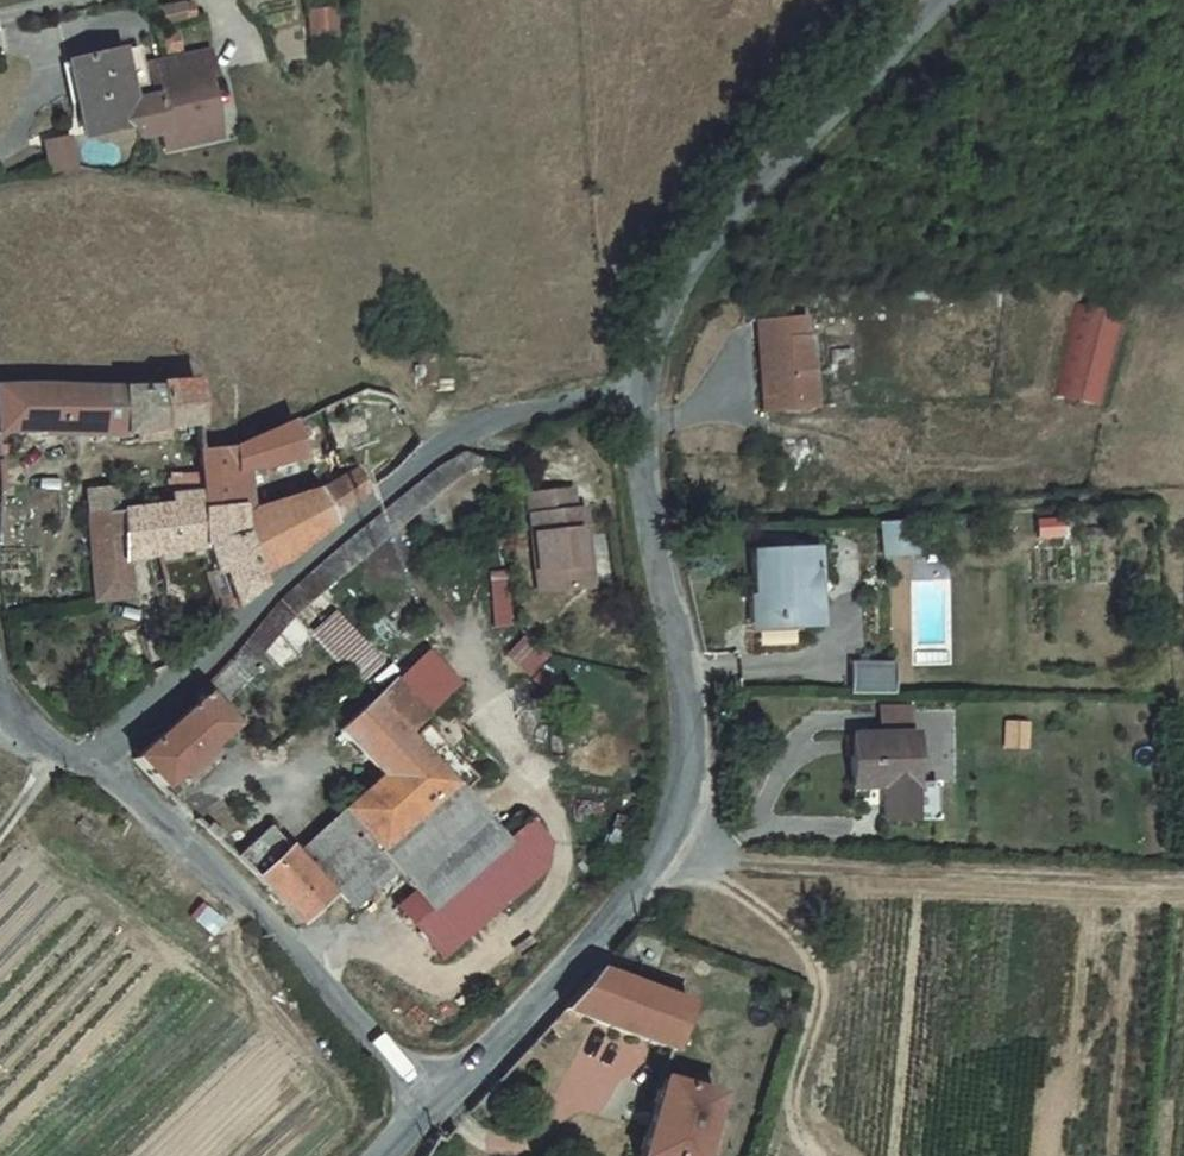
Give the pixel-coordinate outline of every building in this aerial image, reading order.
[(336,16),(311,17),(313,46),(338,46),(336,16)] [(129,48),(108,51),(114,87),(135,84),(129,48)] [(145,141),(147,152),(168,148),(181,146),(177,124),(195,121),(190,87),(183,87),(182,76),(195,74),(191,54),(149,59),(154,79),(135,84),(114,87),(108,51),(60,58),(73,140),(120,132),(122,144),(123,144),(145,141)] [(198,145),(195,121),(177,124),(181,146),(198,145)] [(55,143),(32,146),(36,173),(59,170),(55,143)] [(1122,305),(1073,293),(1050,385),(1099,398),(1122,305)] [(794,312),(748,315),(754,404),(805,400),(800,330),(796,331),(794,312)] [(197,426),(197,410),(195,379),(150,380),(150,388),(78,385),(80,427),(116,424),(117,432),(197,426)] [(45,431),(44,384),(0,382),(0,430),(45,431)] [(45,431),(80,427),(78,385),(44,384),(45,431)] [(200,512),(251,509),(251,478),(303,457),(287,423),(235,448),(197,454),(199,491),(200,512)] [(409,485),(425,503),(483,460),(460,448),(446,458),(409,485)] [(360,461),(323,489),(341,511),(364,492),(375,484),(360,461)] [(92,519),(109,520),(108,514),(126,513),(124,479),(91,479),(92,519)] [(525,487),(536,587),(577,583),(573,542),(580,542),(577,503),(567,504),(565,483),(525,487)] [(279,589),(276,592),(290,608),(335,572),(410,515),(425,503),(409,485),(354,526),(332,543),(308,564),(279,589)] [(251,517),(251,568),(272,563),(279,558),(287,554),(302,540),(328,522),(341,511),(323,489),(251,517)] [(199,526),(200,512),(199,491),(184,492),(184,510),(162,511),(126,513),(108,514),(109,520),(115,553),(125,552),(164,550),(163,529),(199,526)] [(253,579),(251,568),(251,517),(251,509),(200,512),(199,526),(163,529),(164,550),(210,547),(224,546),(230,598),(253,579)] [(115,553),(109,520),(92,519),(93,566),(115,553)] [(750,589),(751,616),(812,614),(811,588),(816,588),(825,577),(811,566),(811,559),(819,553),(810,545),(810,542),(751,544),(755,588),(750,589)] [(207,619),(230,598),(224,546),(210,547),(210,582),(205,582),(207,619)] [(93,566),(94,601),(129,597),(125,552),(115,553),(93,566)] [(246,626),(230,645),(245,659),(278,621),(288,610),(290,608),(276,592),(262,604),(246,626)] [(328,602),(305,625),(352,678),(377,658),(328,602)] [(522,633),(500,659),(540,693),(562,668),(522,633)] [(151,777),(157,781),(223,721),(208,705),(253,667),(245,659),(230,645),(227,649),(191,687),(195,694),(131,752),(139,764),(151,777)] [(425,653),(391,680),(424,714),(427,717),(446,701),(457,691),(425,653)] [(845,657),(846,689),(890,688),(889,657),(845,657)] [(391,680),(337,727),(379,771),(340,806),(345,811),(369,833),(352,847),(366,862),(450,785),(402,733),(424,714),(391,680)] [(877,699),(876,728),(909,728),(909,700),(877,699)] [(849,727),(849,786),(878,787),(878,820),(909,821),(909,784),(911,728),(909,728),(876,728),(849,727)] [(725,748),(724,765),(741,763),(741,749),(725,748)] [(933,784),(909,784),(909,821),(932,821),(933,784)] [(460,795),(450,785),(366,862),(337,887),(353,905),(373,887),(375,890),(396,870),(413,888),(429,907),(502,840),(460,795)] [(337,887),(366,862),(352,847),(369,833),(345,811),(291,851),(332,892),(337,887)] [(429,907),(413,888),(395,903),(442,954),(540,866),(544,840),(521,823),(502,840),(429,907)] [(285,910),(299,922),(332,892),(291,851),(264,827),(236,856),(257,874),(285,910)] [(687,999),(599,963),(570,996),(565,1001),(582,1008),(670,1044),(687,999)] [(582,1008),(565,1001),(543,1028),(559,1038),(582,1008)] [(637,1155),(638,1155),(692,1155),(712,1088),(661,1075),(637,1155)]
